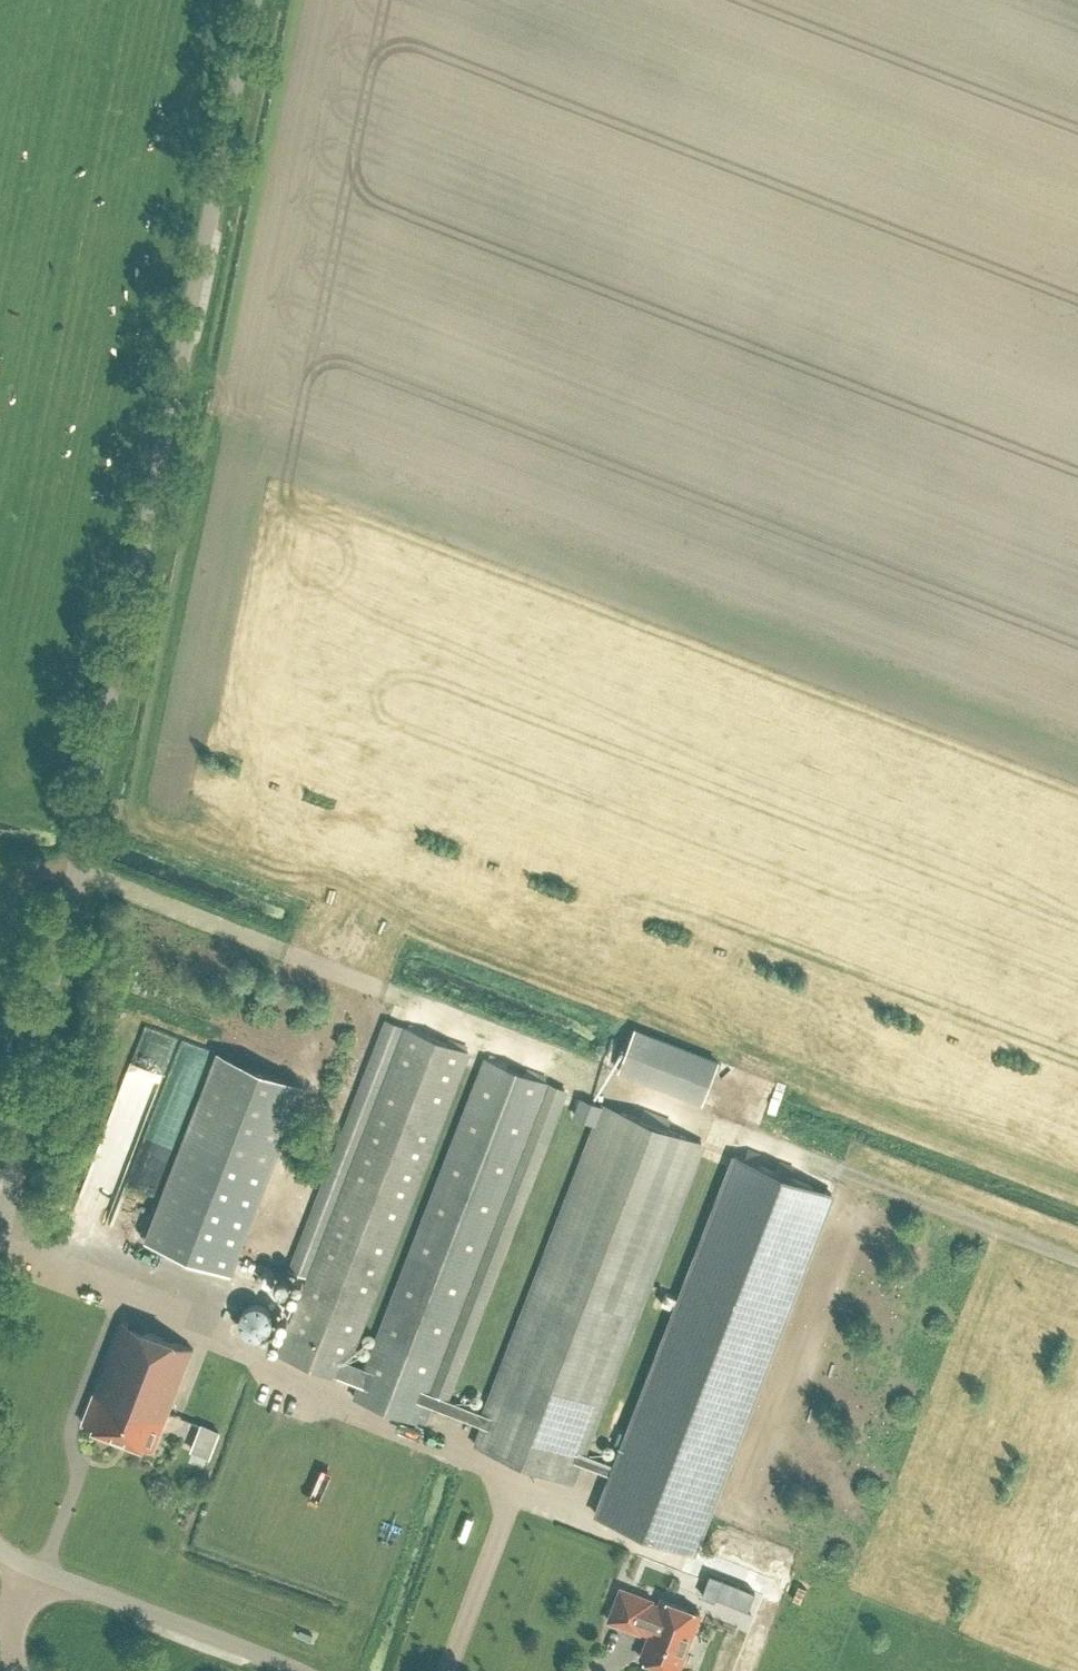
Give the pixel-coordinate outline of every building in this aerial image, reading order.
[(425,1401),(482,1423),(475,1442),(572,1479),(579,1459),(583,1449),(702,1140),(605,1103),(604,1105),(585,1097),(581,1108),(601,1115),(487,1412),(450,1398),(568,1089),(483,1056),(365,1364),(350,1359),(469,1050),(385,1018),(289,1267),(308,1274),(278,1352),(357,1383),(352,1395),(417,1420),(425,1401)] [(617,1068),(702,1101),(719,1059),(633,1026),(617,1068)] [(150,1237),(234,1269),(304,1081),(221,1050),(150,1237)] [(743,1086),(743,1132),(769,1132),(768,1086),(743,1086)] [(122,1092),(74,1216),(103,1227),(151,1103),(122,1092)] [(616,1462),(583,1449),(579,1459),(613,1472),(597,1512),(695,1550),(833,1190),(735,1152),(616,1462)] [(153,1448),(193,1347),(123,1319),(83,1421),(153,1448)] [(202,1424),(192,1452),(210,1458),(220,1431),(202,1424)] [(398,1479),(419,1486),(423,1474),(402,1467),(398,1479)] [(665,1596),(662,1603),(622,1588),(610,1618),(651,1633),(643,1654),(680,1668),(703,1610),(665,1596)]
